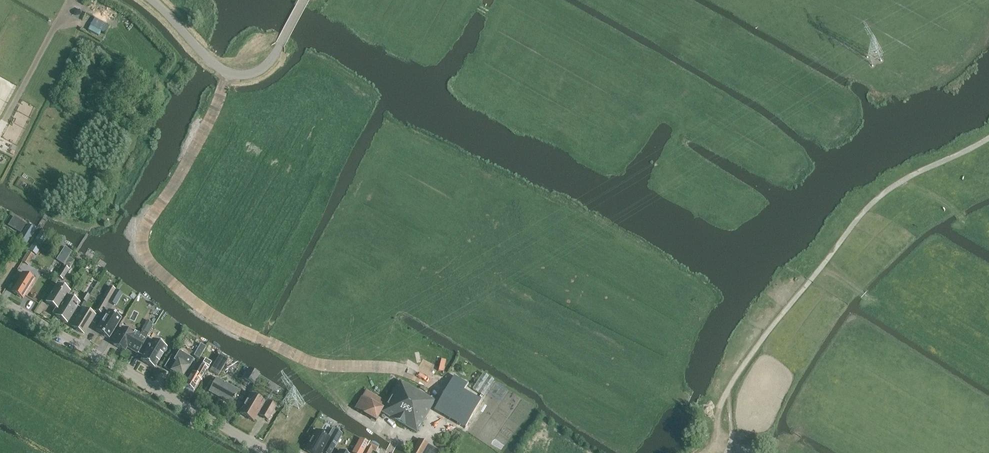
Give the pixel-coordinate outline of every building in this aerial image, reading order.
[(99,35),(101,30),(107,33),(111,25),(94,17),(88,29),(99,35)] [(8,225),(21,233),(26,224),(13,217),(8,225)] [(16,244),(24,249),(35,230),(27,225),(16,244)] [(42,233),(29,253),(28,252),(22,261),(28,265),(34,256),(33,256),(38,248),(40,248),(47,236),(42,233)] [(76,260),(70,257),(73,250),(61,244),(53,258),(71,268),(76,260)] [(57,277),(63,280),(69,270),(64,266),(57,277)] [(25,271),(23,274),(12,292),(22,299),(35,278),(25,271)] [(46,302),(59,310),(68,296),(68,295),(70,292),(58,284),(46,302)] [(110,287),(103,299),(96,310),(101,313),(115,290),(110,287)] [(116,290),(109,302),(115,306),(122,294),(116,290)] [(81,300),(85,302),(90,296),(85,293),(81,300)] [(68,296),(59,310),(55,316),(67,323),(80,303),(68,296)] [(72,327),(84,334),(95,316),(83,309),(72,327)] [(108,311),(96,331),(109,339),(121,319),(108,311)] [(132,334),(123,329),(114,345),(116,346),(117,347),(120,349),(122,349),(124,351),(127,346),(132,349),(132,350),(137,353),(154,325),(148,321),(141,334),(135,330),(132,334)] [(138,354),(143,357),(141,361),(154,369),(167,348),(153,340),(152,341),(147,338),(138,354)] [(194,356),(196,357),(199,359),(206,347),(201,344),(194,356)] [(180,350),(175,359),(171,356),(164,368),(182,379),(193,361),(188,358),(190,355),(189,353),(188,351),(185,350),(182,349),(180,350)] [(202,382),(211,387),(220,370),(221,370),(229,356),(220,350),(211,365),(202,382)] [(205,358),(203,363),(196,374),(192,372),(185,385),(194,390),(201,377),(203,378),(212,362),(205,358)] [(243,378),(254,384),(259,375),(249,369),(243,378)] [(494,381),(483,374),(472,390),(483,397),(494,381)] [(209,392),(231,404),(233,399),(234,400),(236,398),(235,398),(238,391),(217,378),(209,392)] [(434,406),(450,417),(468,391),(452,379),(434,406)] [(382,413),(416,433),(434,401),(400,382),(382,413)] [(387,402),(366,391),(355,410),(376,422),(387,402)] [(451,418),(464,426),(482,400),(469,391),(451,418)] [(240,413),(254,421),(258,413),(260,415),(260,416),(268,420),(276,406),(268,402),(267,404),(250,395),(240,413)] [(309,452),(321,452),(322,452),(328,452),(334,442),(329,439),(316,431),(305,450),(309,452)] [(335,442),(341,446),(347,435),(341,432),(335,442)] [(352,452),(363,452),(368,443),(360,438),(360,439),(362,440),(359,446),(357,445),(352,452)] [(432,449),(433,447),(420,439),(412,452),(434,452),(435,451),(432,449)] [(372,450),(376,452),(379,447),(370,442),(364,452),(371,452),(372,450)]
